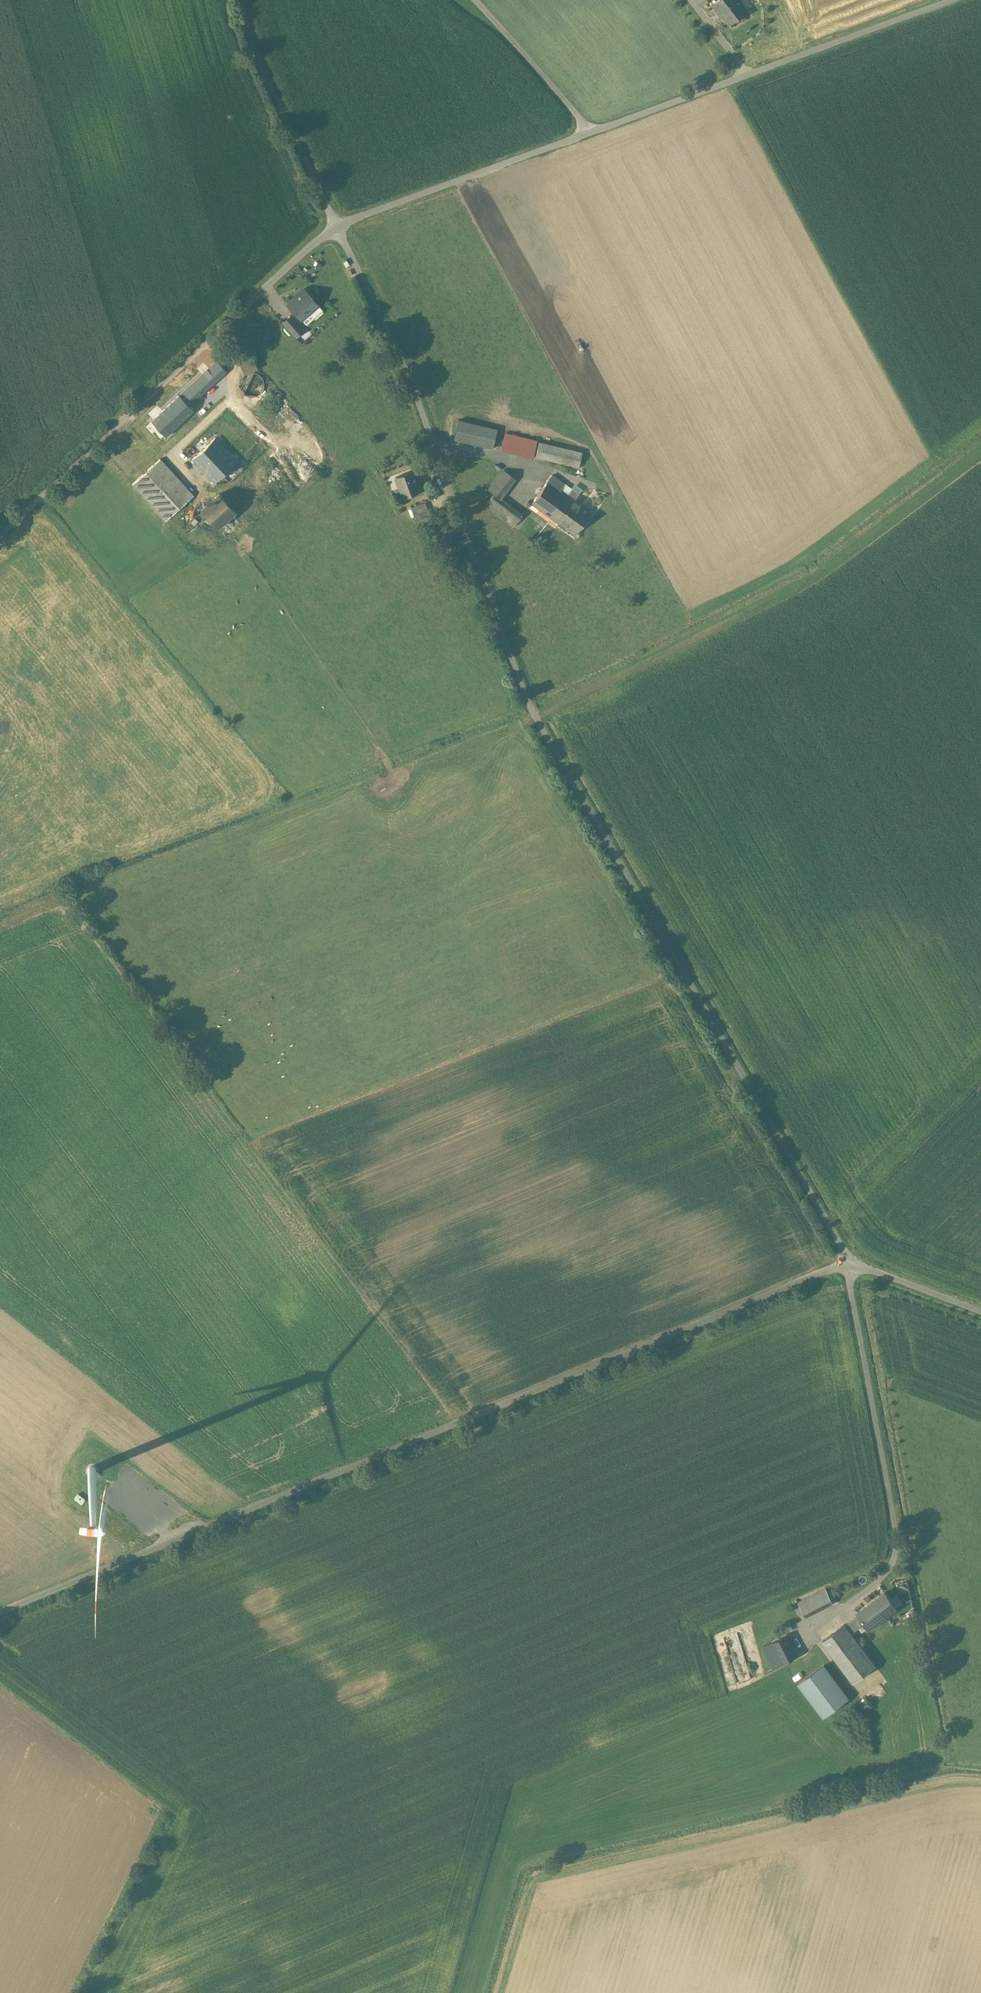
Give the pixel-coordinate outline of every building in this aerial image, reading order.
[(509,12),(521,2),(519,0),(499,0),(509,12)] [(712,5),(718,12),(719,11),(729,24),(744,13),(739,6),(741,4),(738,0),(719,0),(712,5)] [(318,304),(305,290),(288,305),(301,320),(318,304)] [(304,330),(291,316),(284,323),(296,337),(304,330)] [(216,362),(186,389),(196,399),(226,372),(216,362)] [(249,362),(250,395),(263,395),(263,371),(258,371),(258,362),(249,362)] [(196,399),(186,389),(180,395),(189,405),(196,399)] [(180,395),(153,420),(166,435),(193,409),(189,405),(180,395)] [(381,419),(372,424),(377,435),(386,431),(382,421),(381,419)] [(497,430),(459,421),(454,440),(493,449),(497,430)] [(537,442),(505,434),(501,451),(533,458),(537,442)] [(238,461),(216,438),(193,460),(215,483),(238,461)] [(582,453),(539,442),(536,457),(579,467),(582,453)] [(160,459),(133,484),(166,521),(194,496),(160,459)] [(128,464),(120,472),(124,476),(132,468),(128,464)] [(505,470),(490,489),(495,493),(480,513),(508,534),(523,515),(501,498),(516,479),(505,470)] [(412,471),(396,477),(403,497),(421,491),(418,482),(416,483),(412,471)] [(569,488),(552,476),(532,503),(558,521),(574,499),(565,493),(569,488)] [(220,492),(202,510),(218,527),(237,510),(224,496),(220,492)] [(574,499),(558,521),(575,534),(591,512),(574,499)] [(425,503),(412,508),(417,521),(430,516),(425,503)] [(76,1498),(83,1502),(86,1498),(79,1493),(76,1498)] [(826,1589),(799,1603),(806,1617),(833,1603),(826,1589)] [(884,1592),(859,1610),(861,1613),(866,1620),(873,1629),(898,1611),(884,1592)] [(849,1632),(863,1621),(866,1620),(861,1613),(844,1625),(849,1632)] [(863,1621),(849,1632),(860,1647),(875,1637),(863,1621)] [(824,1639),(854,1681),(874,1667),(860,1647),(849,1632),(844,1625),(824,1639)] [(799,1655),(788,1634),(772,1642),(783,1664),(799,1655)] [(828,1721),(855,1702),(830,1667),(804,1686),(828,1721)]
